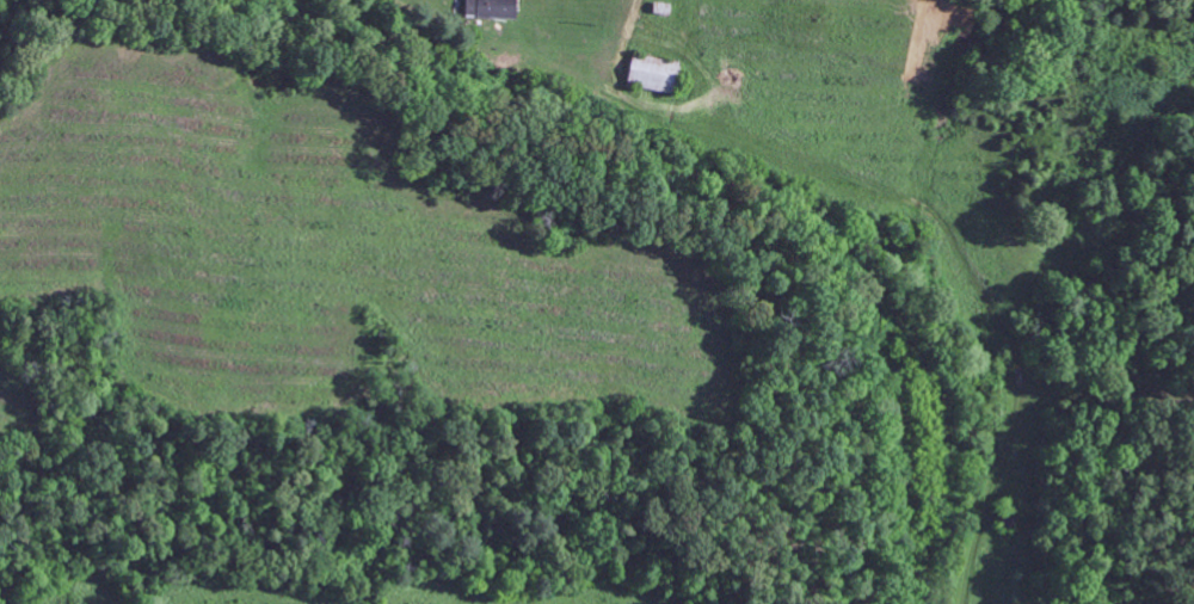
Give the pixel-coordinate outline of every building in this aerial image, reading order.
[(513,20),(513,0),(464,0),(464,18),(513,20)]
